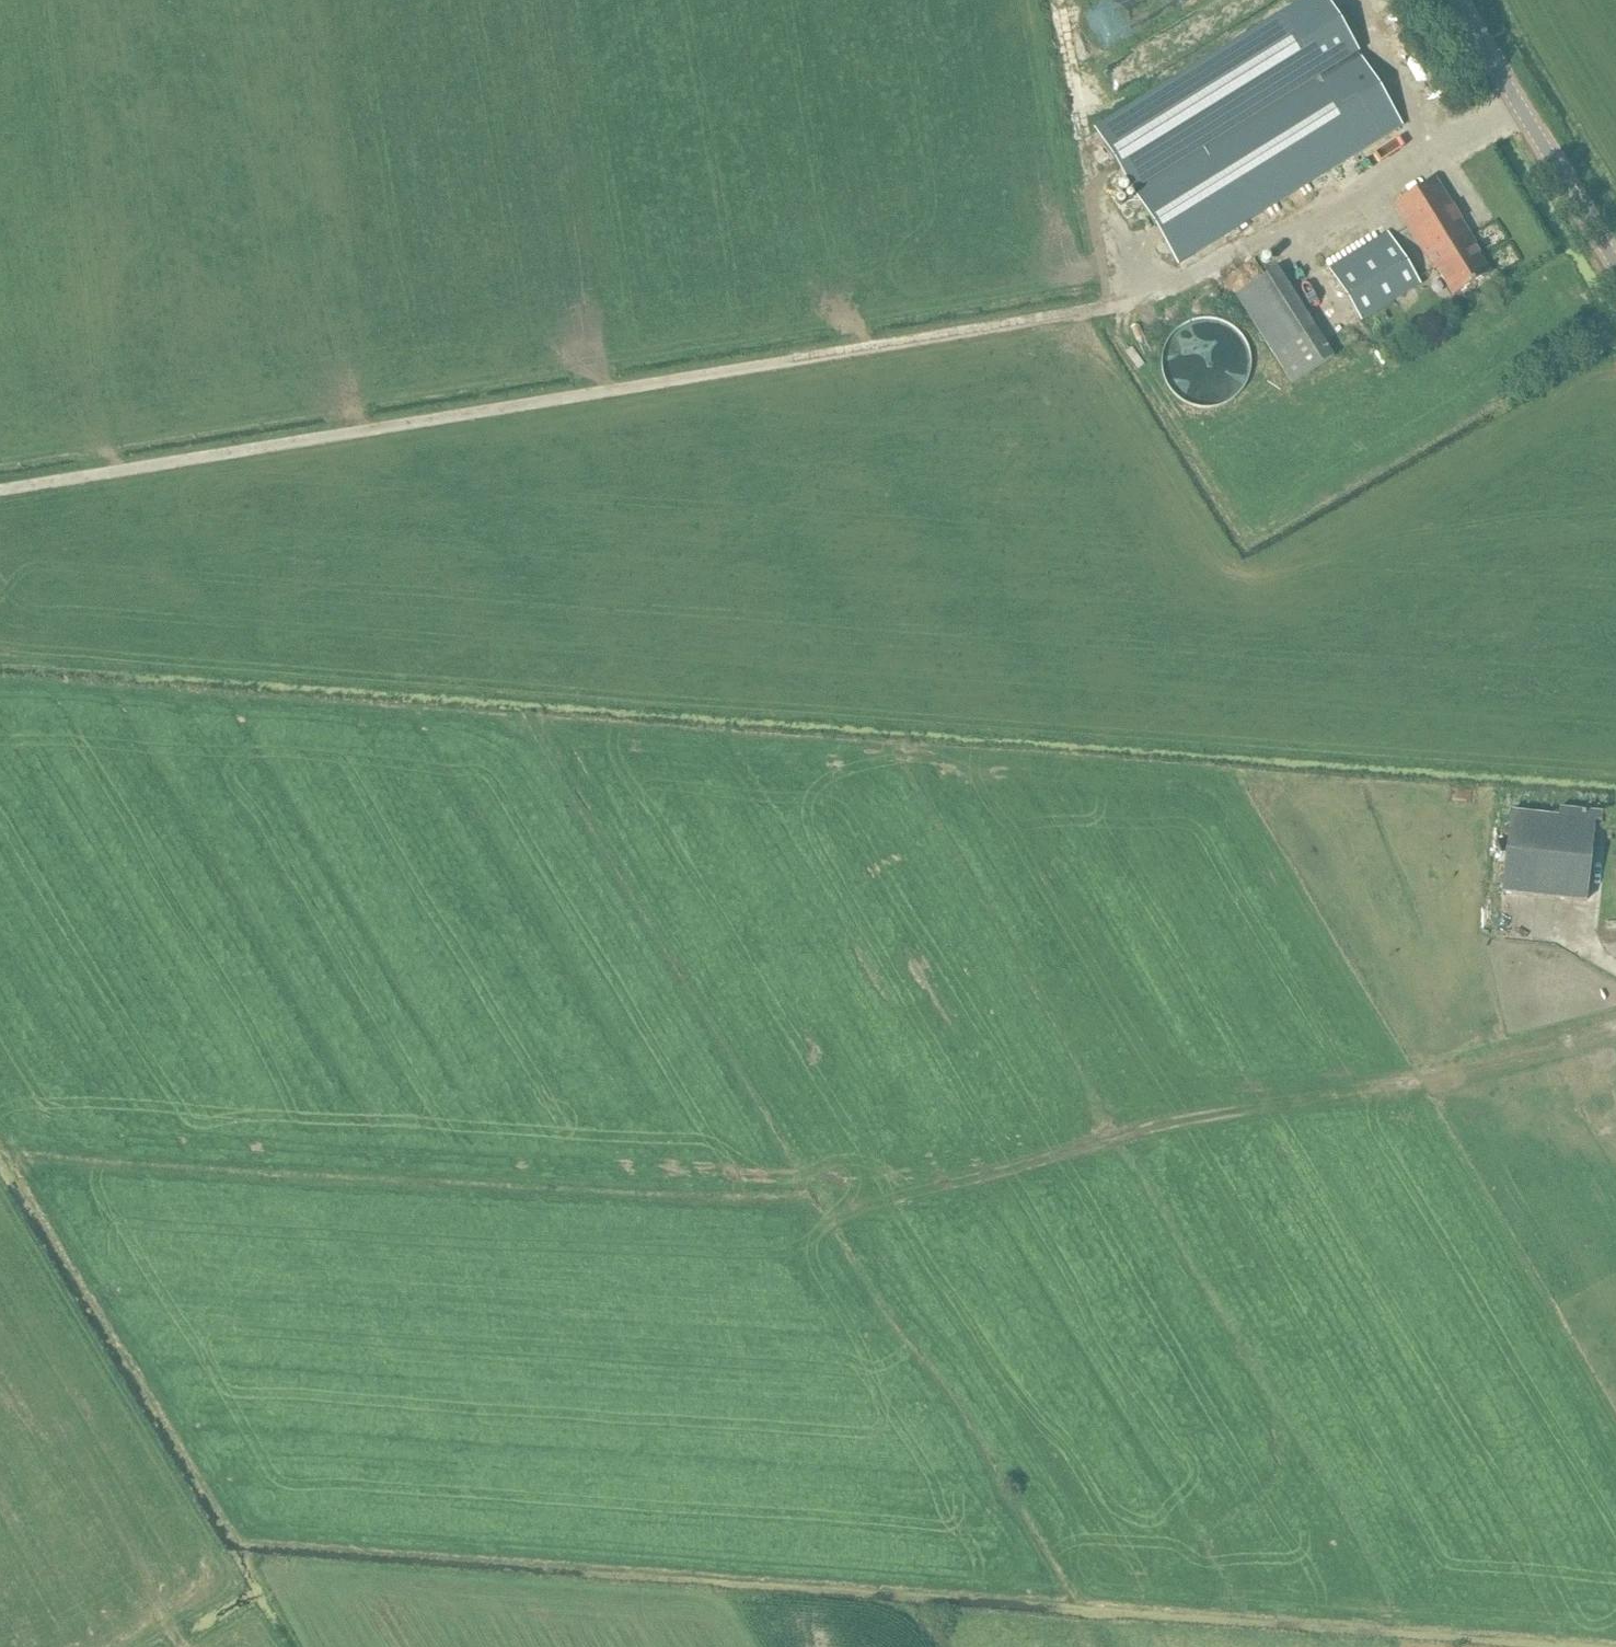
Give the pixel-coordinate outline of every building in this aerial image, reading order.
[(1402,123),(1325,0),(1307,0),(1097,131),(1179,261),(1402,123)] [(1393,204),(1433,268),(1435,267),(1453,295),(1490,273),(1472,245),(1476,243),(1436,178),(1393,204)] [(1392,240),(1335,275),(1362,320),(1420,285),(1392,240)] [(1239,290),(1288,384),(1334,361),(1285,267),(1239,290)] [(1198,318),(1193,319),(1186,322),(1179,326),(1172,332),(1168,339),(1164,347),(1162,356),(1162,364),(1163,374),(1165,381),(1171,389),(1176,395),(1183,400),(1193,405),(1204,407),(1214,406),(1224,403),(1232,398),(1239,391),(1245,384),(1248,375),(1251,367),(1251,360),(1250,352),(1247,344),(1243,337),(1239,331),(1232,326),(1226,322),(1218,319),(1210,318),(1203,318),(1198,318)] [(1509,810),(1507,828),(1490,826),(1483,889),(1501,891),(1501,892),(1586,901),(1595,821),(1601,822),(1602,811),(1559,806),(1559,814),(1509,810)]
